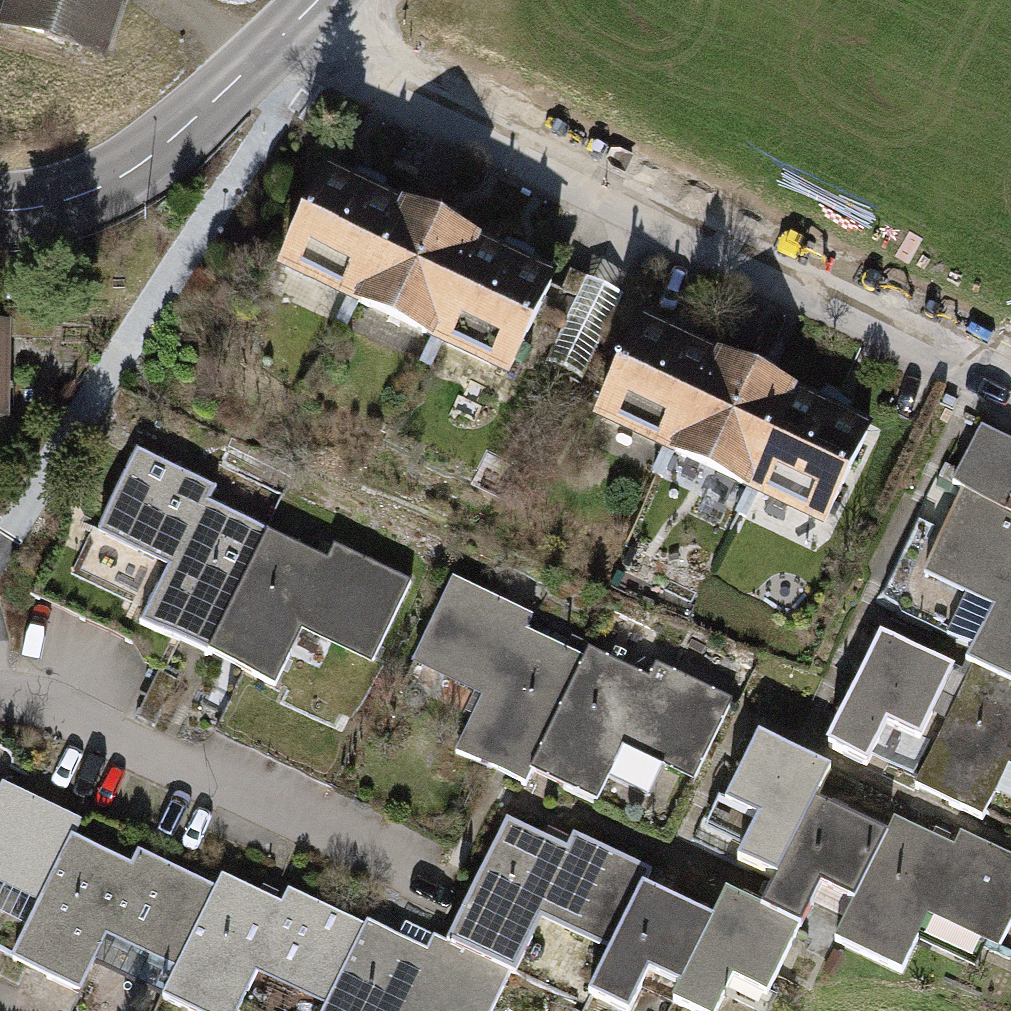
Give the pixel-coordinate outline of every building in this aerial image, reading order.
[(0,7),(0,30),(103,62),(122,0),(2,0),(0,7)] [(419,202),(349,168),(299,274),(369,307),(419,202)] [(419,202),(369,307),(450,345),(500,240),(419,202)] [(500,240),(450,345),(530,383),(580,278),(500,240)] [(735,351),(665,318),(615,423),(685,456),(735,351)] [(0,323),(0,425),(21,425),(20,323),(0,323)] [(735,351),(685,456),(766,494),(816,389),(735,351)] [(816,389),(766,494),(846,532),(896,427),(816,389)] [(990,431),(963,491),(976,496),(1010,512),(1010,440),(990,431)] [(146,451),(106,540),(181,573),(156,627),(222,657),(278,532),(218,505),(226,486),(146,451)] [(976,496),(938,579),(1009,611),(986,664),(1010,675),(1010,512),(976,496)] [(278,532),(222,657),(291,687),(312,635),(376,668),(413,580),(345,548),(342,563),(278,532)] [(541,618),(465,586),(429,671),(496,699),(472,756),(537,784),(543,771),(590,659),(533,635),(541,618)] [(973,670),(896,638),(850,750),(893,768),(909,728),(942,742),(973,670)] [(590,659),(543,771),(615,801),(638,748),(707,777),(741,696),(673,668),(663,690),(590,659)] [(931,791),(999,820),(1010,793),(1010,675),(986,664),(931,791)] [(849,768),(775,738),(748,805),(782,819),(767,856),(807,872),(834,806),(849,768)] [(0,802),(0,877),(53,902),(81,842),(93,817),(19,783),(5,805),(0,802)] [(907,836),(834,806),(807,872),(790,913),(822,928),(840,887),(880,902),(907,836)] [(583,852),(520,826),(470,945),(539,973),(561,921),(634,951),(661,887),(667,872),(588,839),(583,852)] [(907,836),(880,902),(861,949),(922,974),(945,918),(1010,945),(1010,853),(984,842),(979,855),(911,827),(907,836)] [(143,866),(81,842),(53,902),(24,964),(103,1000),(112,969),(185,1004),(231,886),(151,849),(143,866)] [(185,1004),(199,1010),(267,1010),(280,974),(349,1002),(379,925),(303,887),(295,905),(234,874),(231,886),(185,1004)] [(661,887),(634,951),(616,993),(660,1010),(663,1010),(681,968),(712,982),(738,920),(661,887)] [(748,896),(738,920),(712,982),(703,1003),(723,1010),(751,1010),(764,979),(797,993),(822,928),(790,913),(748,896)] [(379,925),(349,1002),(346,1010),(512,1010),(522,985),(379,925)]
